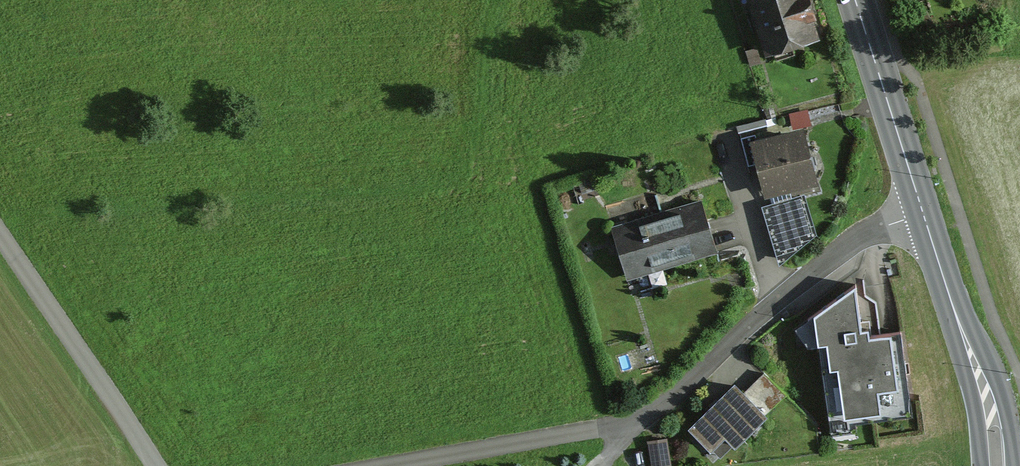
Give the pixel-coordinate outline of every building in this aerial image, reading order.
[(765,48),(773,46),(777,58),(796,52),(792,40),(818,32),(812,13),(816,11),(812,0),(750,0),(765,48)] [(761,61),(756,45),(745,49),(750,65),(761,61)] [(801,123),(742,138),(749,165),(758,163),(765,190),(815,178),(801,123)] [(802,192),(761,205),(778,263),(815,232),(802,192)] [(665,209),(612,226),(628,277),(716,249),(699,198),(665,209)] [(856,281),(796,323),(807,340),(818,339),(831,431),(855,428),(855,419),(909,412),(901,328),(869,331),(868,322),(861,323),(856,281)] [(714,401),(691,425),(713,447),(722,437),(731,446),(785,392),(763,370),(744,389),(735,381),(714,401)] [(648,439),(653,465),(668,465),(671,465),(666,436),(648,439)]
